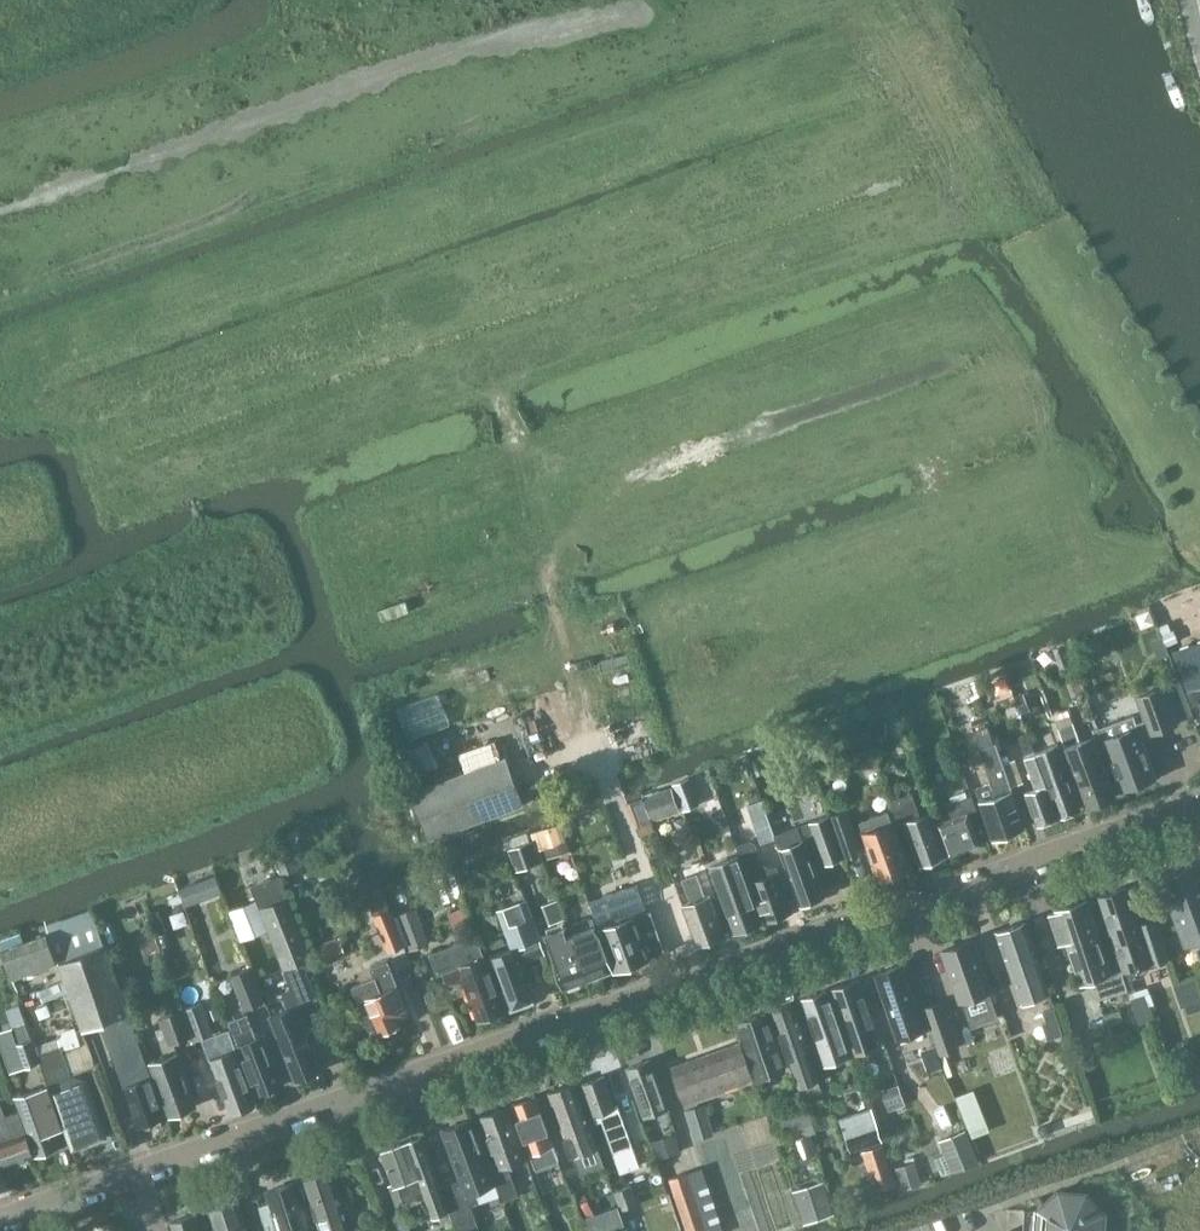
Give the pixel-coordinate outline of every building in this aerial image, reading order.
[(1149,610),(1137,615),(1142,628),(1154,623),(1149,610)] [(1178,640),(1173,629),(1171,630),(1167,622),(1159,626),(1167,645),(1178,640)] [(1161,635),(1151,639),(1158,657),(1168,653),(1161,635)] [(1175,650),(1189,691),(1192,700),(1199,698),(1199,700),(1199,641),(1175,650)] [(1120,790),(1156,777),(1142,736),(1178,723),(1177,719),(1191,713),(1180,681),(1135,697),(1143,720),(1137,722),(1135,714),(1098,727),(1120,790)] [(1023,692),(1015,695),(1021,712),(1030,708),(1023,692)] [(872,719),(869,732),(884,735),(886,722),(872,719)] [(1057,725),(1065,747),(1086,806),(1115,796),(1098,749),(1086,753),(1082,740),(1081,738),(1079,739),(1073,720),(1057,725)] [(988,725),(975,729),(981,747),(979,747),(996,796),(980,801),(993,838),(1023,828),(1011,792),(1013,791),(1011,786),(1003,761),(1002,760),(996,742),(994,742),(988,725)] [(1030,735),(1019,739),(1025,754),(1024,754),(1025,758),(1037,790),(1026,794),(1036,823),(1059,815),(1035,750),(1030,735)] [(1057,743),(1035,750),(1059,815),(1080,807),(1057,743)] [(430,838),(521,804),(503,755),(412,789),(430,838)] [(688,777),(672,783),(682,810),(698,804),(688,777)] [(900,794),(896,784),(886,787),(899,823),(904,821),(919,864),(945,855),(930,812),(920,816),(915,802),(911,790),(900,794)] [(671,786),(642,795),(651,820),(680,811),(671,786)] [(949,854),(978,843),(967,813),(976,809),(971,794),(947,803),(952,818),(937,823),(949,854)] [(642,795),(627,801),(636,826),(651,820),(642,795)] [(748,804),(753,818),(768,813),(763,799),(748,804)] [(843,855),(862,849),(847,808),(829,814),(843,855)] [(892,821),(891,822),(887,810),(859,820),(863,832),(862,832),(879,879),(909,868),(892,821)] [(843,857),(829,816),(787,830),(792,844),(780,848),(800,903),(803,902),(809,904),(818,902),(820,896),(823,895),(808,852),(820,848),(825,863),(843,857)] [(560,826),(533,836),(538,850),(565,840),(560,826)] [(771,864),(763,861),(755,840),(750,837),(736,842),(746,867),(764,920),(792,911),(778,871),(776,863),(771,864)] [(532,839),(508,848),(516,870),(540,861),(532,839)] [(290,847),(274,853),(281,873),(297,867),(290,847)] [(737,855),(710,865),(721,896),(734,931),(761,921),(748,886),(737,855)] [(1199,938),(1199,869),(1198,863),(1159,878),(1184,944),(1199,938)] [(215,874),(179,887),(186,905),(222,892),(215,874)] [(253,885),(251,886),(268,929),(291,988),(282,992),(289,1009),(272,1014),(283,1043),(281,1043),(295,1079),(321,1069),(307,1033),(296,1005),(317,997),(303,961),(313,956),(280,875),(253,885)] [(601,928),(599,928),(614,970),(665,952),(649,910),(647,911),(638,884),(591,901),(601,928)] [(1143,937),(1127,886),(1098,896),(1123,971),(1129,969),(1130,973),(1135,975),(1144,972),(1147,967),(1145,964),(1152,961),(1167,957),(1158,932),(1143,937)] [(705,896),(701,887),(688,891),(692,901),(682,904),(697,944),(724,935),(710,894),(705,896)] [(515,944),(489,954),(496,972),(491,974),(503,1009),(535,997),(522,959),(544,951),(536,928),(525,898),(516,901),(500,907),(505,920),(510,936),(512,936),(515,944)] [(268,929),(256,899),(230,909),(242,939),(268,929)] [(556,899),(542,904),(549,923),(563,918),(556,899)] [(1121,970),(1112,973),(1087,900),(1056,911),(1056,912),(1049,914),(1059,944),(1066,942),(1080,984),(1091,980),(1098,1000),(1127,990),(1121,970)] [(387,950),(404,943),(390,906),(372,912),(387,950)] [(416,908),(398,914),(410,949),(428,943),(416,908)] [(57,930),(4,949),(13,977),(61,961),(67,978),(70,988),(84,1028),(101,1023),(138,1126),(163,1117),(144,1062),(146,1062),(105,944),(94,911),(55,924),(57,930)] [(571,934),(588,979),(612,970),(591,915),(567,923),(571,934)] [(1020,1002),(1049,992),(1025,922),(996,931),(1020,1002)] [(564,988),(588,979),(567,923),(543,931),(564,988)] [(153,930),(139,935),(146,953),(159,948),(153,930)] [(339,936),(322,943),(327,957),(345,951),(339,936)] [(477,936),(429,953),(437,974),(438,974),(459,966),(478,1020),(504,1011),(503,1009),(491,974),(484,956),(477,936)] [(974,999),(977,998),(979,996),(981,994),(990,990),(972,939),(941,950),(959,1001),(968,998),(971,999),(974,999)] [(380,1031),(400,1023),(398,1019),(410,1014),(388,960),(369,967),(373,977),(352,986),(371,1032),(379,1029),(380,1031)] [(898,1038),(924,1029),(901,964),(875,973),(898,1038)] [(244,1007),(264,999),(251,965),(231,973),(244,1007)] [(853,1052),(879,1043),(857,980),(831,988),(853,1052)] [(192,990),(182,993),(184,1001),(194,998),(192,990)] [(824,1063),(848,1054),(826,990),(802,999),(824,1063)] [(1143,994),(1131,998),(1134,1008),(1147,1003),(1143,994)] [(939,1053),(958,1046),(943,1000),(923,1007),(939,1053)] [(195,1040),(214,1034),(202,1003),(185,1009),(195,1040)] [(46,1004),(34,1009),(39,1019),(50,1014),(46,1004)] [(792,1004),(773,1011),(801,1092),(821,1085),(792,1004)] [(1042,1010),(1046,1020),(1056,1017),(1053,1007),(1042,1010)] [(24,1067),(40,1062),(33,1040),(22,1008),(8,1013),(12,1025),(11,1026),(17,1044),(24,1067)] [(182,1008),(158,1017),(168,1044),(192,1036),(182,1008)] [(757,1079),(759,1078),(785,1069),(765,1012),(738,1022),(757,1079)] [(257,1093),(283,1084),(264,1034),(255,1038),(247,1014),(229,1020),(257,1093)] [(215,1035),(204,1039),(211,1058),(230,1112),(255,1103),(236,1050),(229,1031),(215,1035)] [(37,1050),(50,1085),(59,1112),(64,1125),(72,1149),(106,1137),(93,1099),(94,1099),(87,1078),(83,1079),(71,1072),(70,1068),(92,1060),(84,1034),(37,1050)] [(683,1102),(753,1077),(740,1042),(670,1066),(683,1102)] [(935,1046),(923,1050),(930,1072),(943,1067),(935,1046)] [(169,1115),(196,1105),(177,1053),(150,1063),(169,1115)] [(644,1116),(668,1108),(650,1059),(627,1068),(644,1116)] [(604,1076),(581,1084),(592,1115),(594,1114),(596,1122),(601,1120),(619,1171),(639,1164),(632,1145),(617,1104),(615,1104),(604,1076)] [(574,1082),(548,1092),(571,1156),(574,1155),(581,1175),(590,1172),(604,1167),(605,1167),(597,1147),(574,1082)] [(898,1084),(882,1090),(886,1104),(902,1098),(898,1084)] [(64,1125),(59,1112),(50,1085),(15,1097),(36,1155),(38,1154),(42,1156),(50,1153),(52,1149),(59,1146),(53,1129),(64,1125)] [(534,1167),(558,1158),(535,1096),(512,1105),(534,1167)] [(0,1103),(0,1167),(33,1155),(18,1111),(5,1116),(0,1103)] [(695,1140),(715,1134),(705,1105),(686,1111),(695,1140)] [(503,1201),(518,1195),(507,1163),(511,1162),(525,1157),(507,1107),(481,1116),(494,1151),(497,1160),(489,1163),(503,1201)] [(775,1144),(797,1137),(815,1131),(809,1111),(769,1124),(775,1144)] [(456,1229),(478,1222),(470,1202),(479,1199),(476,1189),(493,1183),(471,1120),(442,1130),(459,1178),(439,1184),(448,1208),(456,1229)] [(875,1124),(846,1134),(852,1151),(881,1141),(875,1124)] [(1049,1124),(1040,1127),(1043,1135),(1052,1132),(1049,1124)] [(951,1171),(977,1160),(964,1128),(938,1139),(951,1171)] [(676,1133),(652,1141),(658,1158),(681,1150),(676,1133)] [(448,1208),(439,1184),(422,1135),(382,1150),(392,1180),(387,1182),(395,1203),(423,1193),(431,1215),(448,1208)] [(882,1144),(863,1150),(875,1188),(894,1182),(882,1144)] [(913,1161),(895,1166),(901,1187),(920,1181),(913,1161)] [(332,1170),(303,1179),(319,1230),(351,1230),(332,1170)] [(688,1171),(670,1177),(688,1230),(708,1230),(688,1171)] [(824,1180),(794,1189),(805,1221),(834,1212),(824,1180)] [(297,1181),(267,1191),(280,1230),(313,1230),(297,1181)] [(630,1185),(614,1190),(621,1209),(637,1204),(630,1185)] [(1102,1214),(1085,1194),(1058,1192),(1038,1209),(1037,1230),(1101,1230),(1102,1214)] [(862,1193),(855,1195),(857,1204),(865,1201),(862,1193)] [(238,1200),(209,1209),(216,1230),(248,1230),(238,1200)] [(387,1218),(392,1230),(412,1230),(404,1211),(387,1218)] [(195,1214),(171,1221),(174,1230),(200,1230),(195,1214)]
